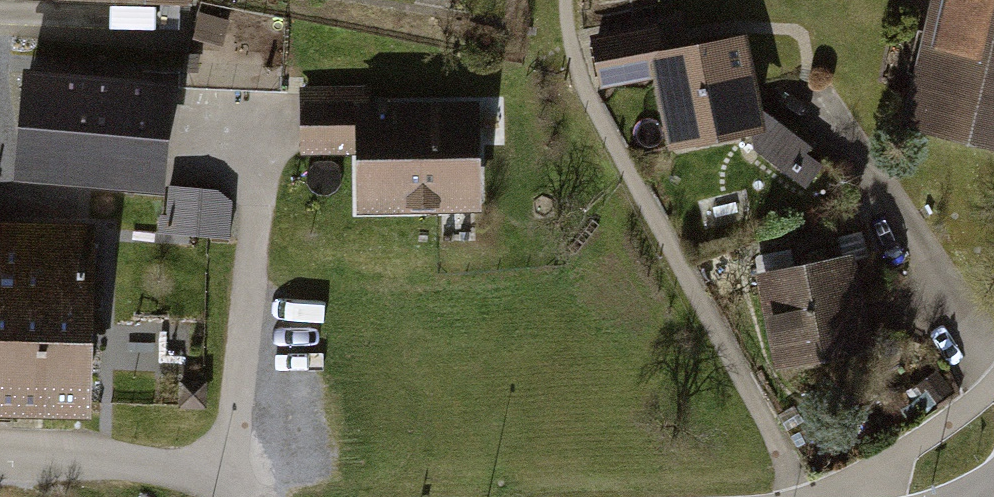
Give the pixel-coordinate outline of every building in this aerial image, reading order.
[(902,118),(993,142),(993,0),(933,0),(902,118)] [(643,23),(592,32),(601,84),(653,74),(643,23)] [(747,29),(653,50),(673,140),(750,123),(767,120),(764,107),(747,29)] [(175,74),(21,61),(11,176),(165,189),(175,74)] [(357,150),(357,99),(357,85),(300,85),(300,150),(357,150)] [(478,97),(357,99),(357,150),(359,207),(480,204),(478,97)] [(755,148),(806,185),(823,162),(809,151),(814,144),(764,107),(767,120),(750,123),(755,148)] [(211,178),(181,176),(178,234),(234,237),(236,197),(211,178)] [(90,409),(95,220),(0,217),(0,406),(90,409)] [(853,247),(757,271),(779,363),(876,340),(853,247)] [(930,373),(915,383),(928,401),(943,391),(930,373)]
